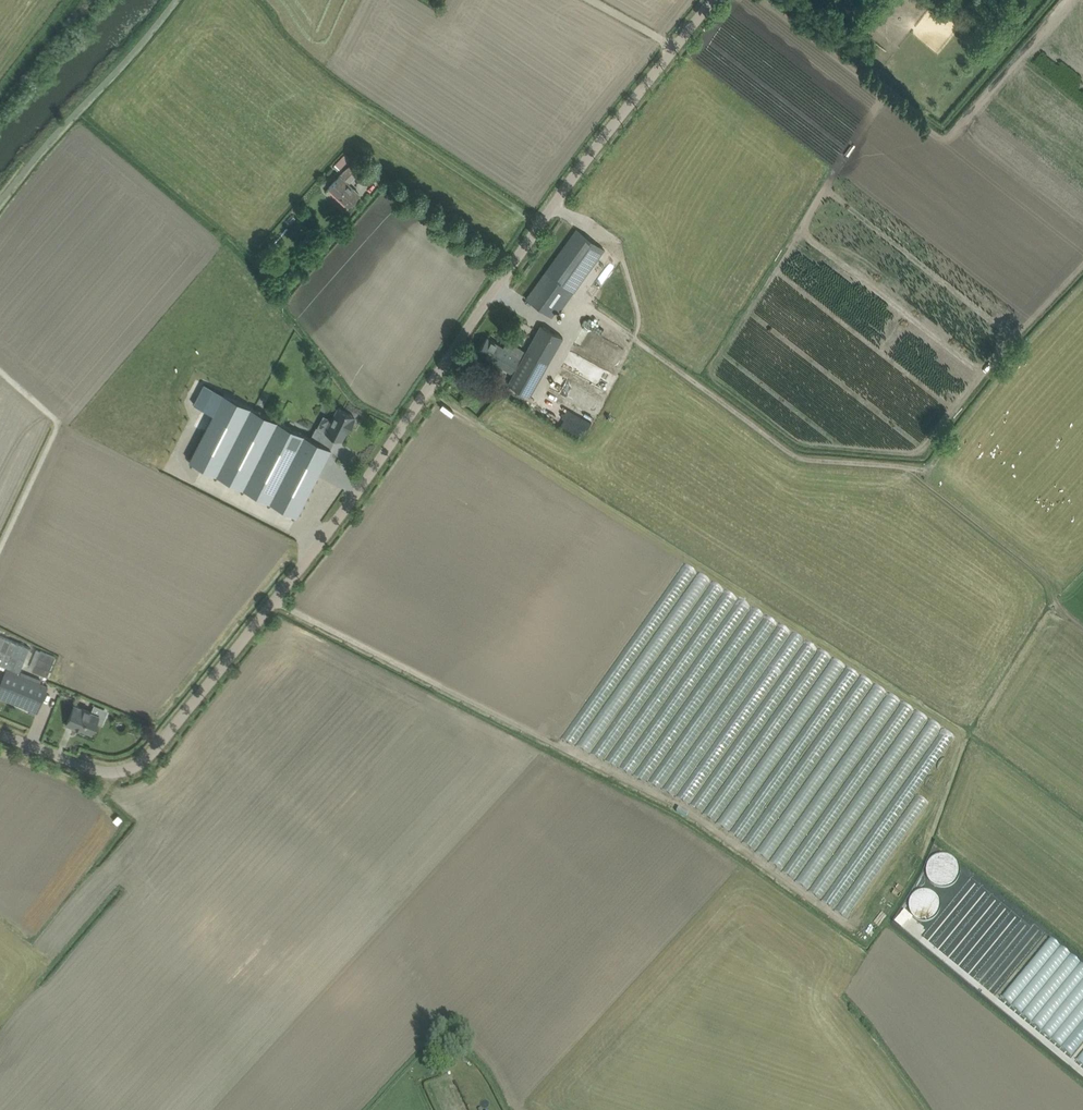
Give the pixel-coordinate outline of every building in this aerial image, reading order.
[(340,168),(348,159),(343,154),(335,163),(340,168)] [(340,175),(328,187),(348,205),(359,194),(348,183),(363,168),(354,160),(339,175),(340,175)] [(574,292),(604,249),(576,229),(526,298),(535,304),(551,317),(571,289),(574,292)] [(305,236),(299,243),(304,247),(309,240),(305,236)] [(645,261),(639,270),(644,274),(651,266),(645,261)] [(513,373),(507,383),(529,396),(548,362),(562,337),(540,324),(521,358),(487,337),(478,351),(513,373)] [(223,393),(189,460),(296,515),(331,448),(330,448),(310,438),(223,393)] [(316,426),(310,438),(330,448),(336,437),(341,440),(346,431),(347,432),(355,417),(353,416),(353,415),(337,407),(325,431),(316,426)] [(582,415),(581,421),(592,423),(593,418),(582,415)] [(292,535),(300,517),(231,484),(229,488),(220,484),(216,491),(228,497),(225,503),(292,535)] [(703,625),(728,594),(719,587),(694,618),(703,625)] [(711,622),(715,625),(718,621),(724,625),(740,600),(730,594),(711,622)] [(745,603),(724,630),(730,635),(739,623),(742,625),(755,610),(745,603)] [(757,611),(741,635),(749,640),(765,616),(757,611)] [(755,645),(765,650),(778,624),(769,619),(755,645)] [(770,650),(781,656),(794,634),(782,627),(770,650)] [(0,634),(0,662),(8,665),(20,670),(29,646),(0,634)] [(785,658),(795,662),(805,640),(795,636),(785,658)] [(796,669),(804,673),(818,649),(810,645),(796,669)] [(55,655),(40,649),(32,669),(47,675),(55,655)] [(823,653),(806,680),(816,686),(833,659),(823,653)] [(829,697),(849,669),(838,662),(818,689),(829,697)] [(39,683),(41,679),(21,670),(19,673),(7,669),(6,669),(0,685),(0,697),(37,712),(47,686),(39,683)] [(852,671),(825,706),(836,714),(863,679),(852,671)] [(865,679),(837,720),(849,728),(876,687),(865,679)] [(630,698),(602,762),(639,778),(660,730),(650,726),(657,710),(654,708),(650,719),(642,715),(646,705),(630,698)] [(92,733),(99,715),(74,704),(66,724),(75,728),(76,726),(92,733)] [(906,705),(881,742),(892,749),(917,713),(906,705)] [(920,714),(893,755),(902,761),(930,720),(920,714)] [(934,722),(894,781),(905,789),(945,729),(934,722)] [(875,830),(830,905),(841,912),(855,921),(899,849),(903,847),(862,916),(875,923),(922,843),(914,838),(949,779),(939,773),(937,780),(935,779),(959,738),(945,729),(892,818),(898,820),(902,813),(900,807),(903,802),(912,807),(884,853),(892,825),(890,824),(875,830)] [(669,759),(654,787),(664,792),(679,765),(669,759)] [(685,767),(667,794),(675,799),(680,800),(684,794),(682,801),(688,805),(694,806),(697,802),(696,810),(703,815),(707,816),(716,801),(718,792),(719,790),(721,780),(715,779),(698,805),(703,779),(698,775),(687,793),(690,776),(690,775),(692,768),(685,767)] [(708,819),(719,826),(742,788),(732,782),(708,819)] [(747,788),(721,828),(732,836),(759,795),(747,788)] [(746,845),(774,799),(762,792),(734,838),(746,845)] [(760,855),(789,806),(778,799),(749,848),(760,855)] [(789,809),(762,857),(774,864),(801,816),(789,809)] [(774,865),(785,872),(816,826),(805,819),(774,865)] [(820,827),(787,875),(798,882),(831,835),(820,827)] [(801,883),(812,891),(843,847),(832,839),(801,883)] [(851,840),(815,894),(826,902),(862,848),(851,840)]
